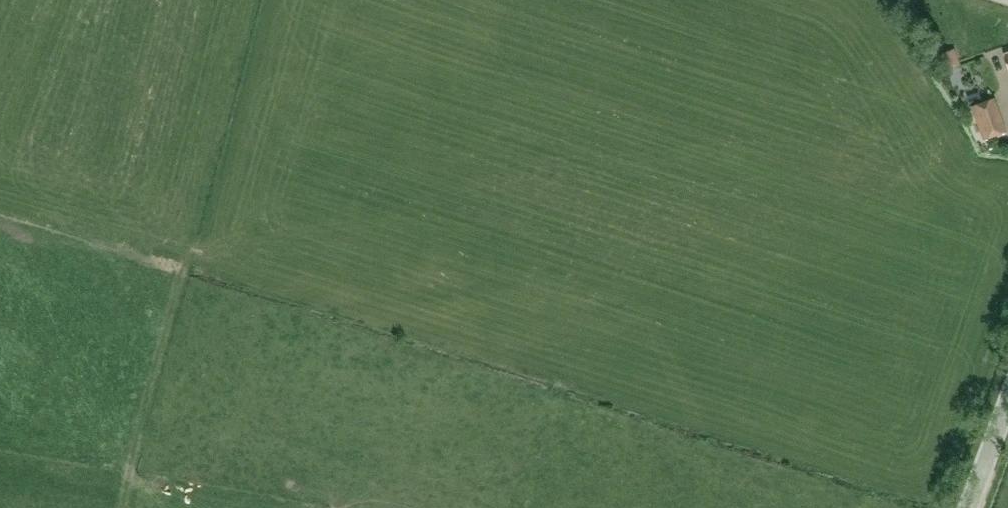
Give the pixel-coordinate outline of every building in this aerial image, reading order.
[(944,71),(961,66),(956,49),(938,54),(944,71)] [(983,139),(1005,131),(993,99),(971,108),(983,139)]
